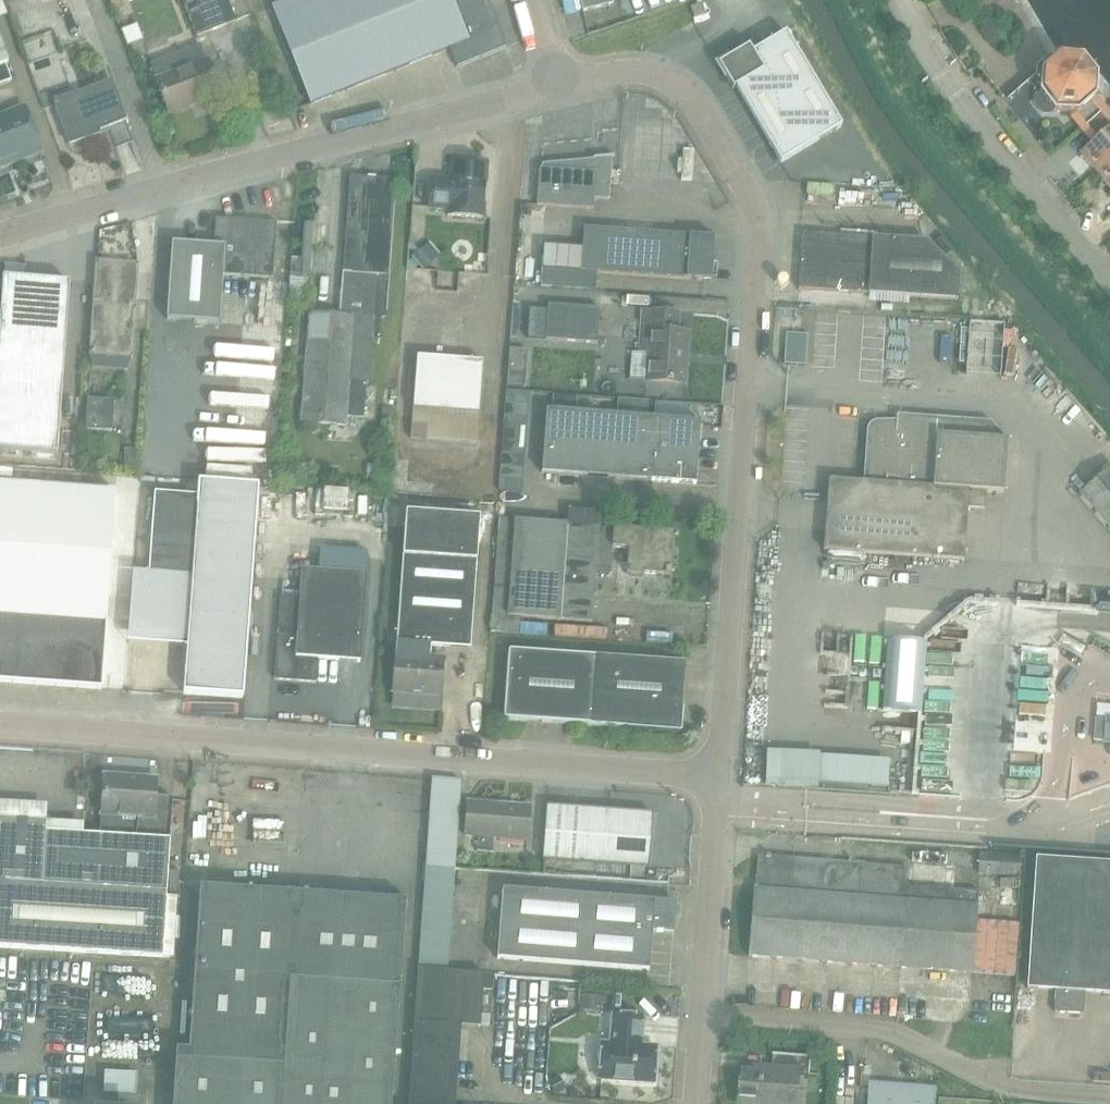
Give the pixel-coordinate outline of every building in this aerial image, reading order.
[(188,17),(196,37),(235,22),(228,1),(227,0),(182,0),(188,17)] [(309,105),(449,50),(456,68),(506,48),(487,0),(290,0),(271,8),(309,105)] [(585,13),(611,7),(609,0),(582,0),(585,13)] [(692,7),(695,17),(705,14),(702,4),(692,7)] [(780,163),(841,126),(785,32),(752,52),(748,46),(717,64),(732,90),(735,88),(780,163)] [(11,81),(4,64),(8,63),(0,42),(0,85),(11,81)] [(211,76),(205,61),(200,46),(150,63),(161,93),(169,113),(218,95),(212,80),(214,79),(212,76),(211,76)] [(1036,66),(1035,75),(1004,101),(1029,131),(1052,111),(1053,112),(1075,114),(1075,117),(1083,127),(1082,128),(1084,129),(1105,112),(1094,99),(1097,76),(1081,58),(1049,55),(1036,66)] [(53,101),(56,110),(69,145),(92,137),(90,133),(125,121),(111,82),(56,101),(56,100),(53,101)] [(6,157),(8,161),(38,150),(31,130),(23,110),(0,119),(0,159),(6,157)] [(1096,173),(1109,161),(1109,118),(1105,112),(1084,129),(1085,131),(1094,141),(1080,153),(1096,173)] [(539,169),(536,205),(592,210),(593,199),(609,200),(612,158),(614,158),(614,156),(592,158),(593,160),(542,165),(542,169),(539,169)] [(430,178),(428,209),(447,210),(447,216),(483,219),(487,163),(451,160),(449,180),(430,178)] [(1096,173),(1109,190),(1109,161),(1096,173)] [(344,427),(345,417),(363,418),(366,384),(367,384),(370,340),(379,341),(381,318),(385,319),(394,189),(355,186),(349,271),(344,273),(342,273),(339,316),(309,314),(300,423),(344,427)] [(272,279),(274,245),(276,223),(215,219),(213,247),(172,244),(166,321),(218,324),(222,276),(272,279)] [(311,279),(314,224),(304,223),(301,258),(291,258),(288,302),(307,303),(309,278),(311,279)] [(583,229),(582,247),(544,244),(542,269),(703,281),(703,272),(711,273),(714,238),(583,229)] [(797,289),(819,290),(957,300),(959,274),(925,241),(801,232),(797,289)] [(527,268),(530,237),(520,236),(518,267),(527,268)] [(411,258),(412,259),(408,263),(407,270),(413,271),(418,266),(423,272),(430,265),(409,242),(409,249),(415,255),(411,258)] [(139,250),(137,287),(155,288),(157,251),(139,250)] [(96,262),(89,357),(90,368),(126,372),(131,360),(138,265),(96,262)] [(453,263),(452,280),(474,281),(475,264),(453,263)] [(0,306),(0,349),(41,353),(42,349),(64,350),(68,283),(67,283),(24,280),(3,278),(2,278),(0,306)] [(819,341),(821,295),(810,295),(809,341),(819,341)] [(988,302),(987,323),(1015,324),(1016,303),(988,302)] [(599,322),(614,324),(616,305),(602,303),(599,322)] [(597,344),(599,310),(546,306),(544,341),(597,344)] [(677,315),(656,313),(643,312),(640,354),(631,353),(630,378),(646,379),(646,380),(683,383),(686,334),(676,333),(677,315)] [(509,348),(506,385),(525,386),(527,350),(509,348)] [(56,455),(60,392),(63,355),(41,353),(0,349),(0,450),(56,455)] [(475,444),(477,415),(481,362),(416,357),(410,439),(475,444)] [(506,390),(499,491),(522,493),(530,392),(506,390)] [(87,399),(85,431),(112,431),(114,401),(87,399)] [(541,468),(541,474),(674,483),(695,485),(700,422),(678,420),(545,410),(545,414),(542,458),(541,468)] [(990,422),(973,420),(898,414),(898,412),(896,412),(896,420),(878,421),(877,421),(875,421),(873,421),(872,422),(870,423),(869,424),(868,426),(867,427),(866,429),(863,482),(828,479),(823,550),(963,560),(967,508),(984,509),(985,492),(1002,493),(1006,441),(990,422)] [(1078,494),(1109,531),(1109,467),(1078,494)] [(344,501),(369,502),(370,479),(345,478),(344,501)] [(242,698),(257,486),(198,482),(197,498),(154,495),(148,581),(191,584),(183,694),(242,698)] [(102,667),(115,492),(0,484),(0,681),(101,688),(102,667)] [(567,524),(561,620),(591,622),(593,599),(594,574),(611,575),(612,548),(627,549),(626,573),(669,576),(670,570),(664,569),(667,535),(672,535),(673,533),(598,527),(599,512),(568,510),(567,524)] [(405,513),(396,644),(408,645),(470,649),(479,518),(405,513)] [(492,633),(519,635),(520,620),(561,623),(561,620),(567,524),(499,520),(492,633)] [(274,680),(295,682),(316,683),(317,659),(359,662),(367,552),(319,548),(318,571),(303,570),(301,599),(280,597),(274,680)] [(898,665),(897,695),(987,697),(988,650),(900,648),(901,629),(792,627),(791,662),(898,665)] [(392,693),(391,705),(407,707),(439,709),(442,660),(429,659),(430,646),(408,645),(396,644),(392,693)] [(504,719),(590,725),(680,731),(684,664),(509,651),(504,719)] [(1108,719),(1105,719),(1095,718),(1093,741),(1106,742),(1108,719)] [(910,778),(912,744),(787,739),(786,772),(910,778)] [(935,777),(956,778),(958,749),(937,748),(935,777)] [(162,957),(169,836),(172,798),(155,797),(156,779),(103,776),(99,836),(45,832),(46,822),(0,819),(0,947),(162,957)] [(430,800),(425,866),(454,868),(458,802),(460,780),(431,778),(430,800)] [(249,807),(249,785),(222,785),(222,807),(249,807)] [(467,801),(466,823),(465,836),(466,836),(465,850),(476,851),(476,852),(492,853),(493,838),(527,841),(529,806),(467,801)] [(648,867),(651,815),(547,807),(543,860),(648,867)] [(834,826),(860,825),(860,813),(834,813),(834,826)] [(867,826),(896,826),(896,816),(867,816),(867,826)] [(903,817),(902,831),(928,832),(928,818),(903,817)] [(1019,877),(1020,857),(980,854),(978,874),(1019,877)] [(972,973),(973,962),(982,963),(987,906),(977,905),(978,893),(954,891),(956,866),(912,863),(912,867),(758,855),(755,888),(753,888),(748,956),(972,973)] [(1035,859),(1027,989),(1055,991),(1054,1012),(1084,1014),(1085,993),(1109,994),(1109,863),(1035,859)] [(454,868),(425,866),(418,969),(447,971),(454,868)] [(170,871),(169,897),(182,898),(183,872),(170,871)] [(397,1009),(405,901),(200,887),(188,1050),(176,1050),(173,1103),(391,1103),(397,1009)] [(676,903),(654,901),(502,889),(497,959),(649,971),(652,932),(674,933),(676,903)] [(1009,910),(1030,909),(1030,894),(1008,894),(1009,910)] [(460,1025),(479,1027),(482,989),(493,990),(494,976),(447,972),(447,971),(418,969),(408,1103),(454,1103),(460,1025)] [(580,996),(579,1011),(587,1012),(601,1012),(602,997),(580,996)] [(979,998),(979,1016),(991,1016),(990,998),(979,998)] [(602,1043),(599,1080),(653,1084),(656,1047),(640,1046),(642,1018),(612,1016),(610,1044),(602,1043)] [(797,1073),(809,1074),(810,1057),(774,1054),(773,1068),(740,1066),(738,1099),(765,1101),(765,1103),(795,1103),(797,1073)] [(137,1073),(105,1071),(103,1093),(136,1095),(137,1073)] [(936,1087),(869,1082),(867,1103),(935,1103),(936,1087)]
